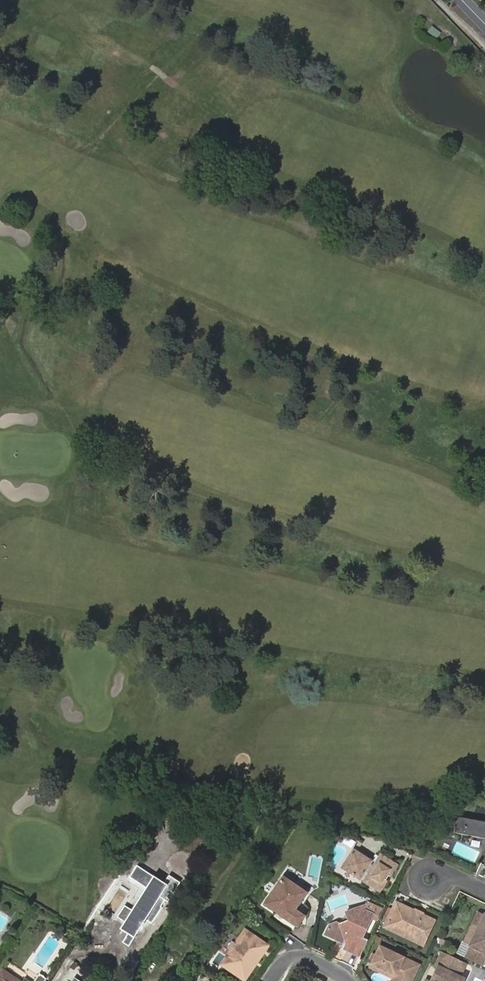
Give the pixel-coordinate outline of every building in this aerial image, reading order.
[(436,37),(440,30),(430,25),(426,33),(436,37)] [(458,815),(455,831),(484,836),(484,819),(458,815)] [(373,863),(375,861),(359,851),(348,868),(383,891),(400,865),(384,854),(378,863),(377,865),(373,863)] [(118,917),(141,933),(149,921),(154,925),(158,917),(159,918),(165,910),(164,909),(168,902),(171,904),(183,885),(172,877),(167,885),(140,868),(132,879),(152,892),(148,899),(144,896),(138,905),(142,908),(138,914),(126,906),(118,917)] [(284,877),(265,906),(277,913),(278,911),(284,915),(283,917),(299,928),(307,916),(297,910),(309,893),(284,877)] [(403,910),(406,906),(398,902),(396,907),(403,910)] [(436,920),(406,906),(403,910),(396,907),(387,927),(394,930),(396,926),(426,940),(436,920)] [(350,940),(347,946),(353,949),(362,953),(368,941),(364,938),(375,916),(365,911),(366,909),(363,907),(348,912),(350,921),(341,923),(338,922),(332,924),(327,934),(342,941),(344,937),(350,940)] [(466,956),(474,960),(479,949),(484,952),(484,914),(481,912),(475,923),(481,925),(472,945),(466,956)] [(149,921),(141,933),(146,936),(154,925),(149,921)] [(466,942),(472,945),(481,925),(475,923),(466,942)] [(424,945),(426,940),(396,926),(394,930),(424,945)] [(254,956),(258,959),(267,946),(246,931),(223,964),(230,969),(234,965),(240,969),(237,974),(245,979),(253,966),(249,963),(254,956)] [(353,949),(347,946),(346,949),(361,956),(362,953),(353,949)] [(393,967),(414,977),(420,965),(382,947),(376,959),(393,967)] [(484,965),(484,963),(484,952),(479,949),(474,960),(484,965)] [(464,979),(461,977),(468,963),(444,952),(437,966),(439,968),(433,980),(463,980),(464,979)] [(253,966),(258,959),(254,956),(249,963),(253,966)] [(414,977),(393,967),(376,959),(374,964),(400,976),(397,980),(413,980),(414,977)] [(374,964),(373,967),(395,978),(393,980),(397,980),(400,976),(374,964)] [(234,965),(230,969),(237,974),(240,969),(234,965)] [(2,970),(2,969),(0,973),(0,980),(20,980),(2,970)]
